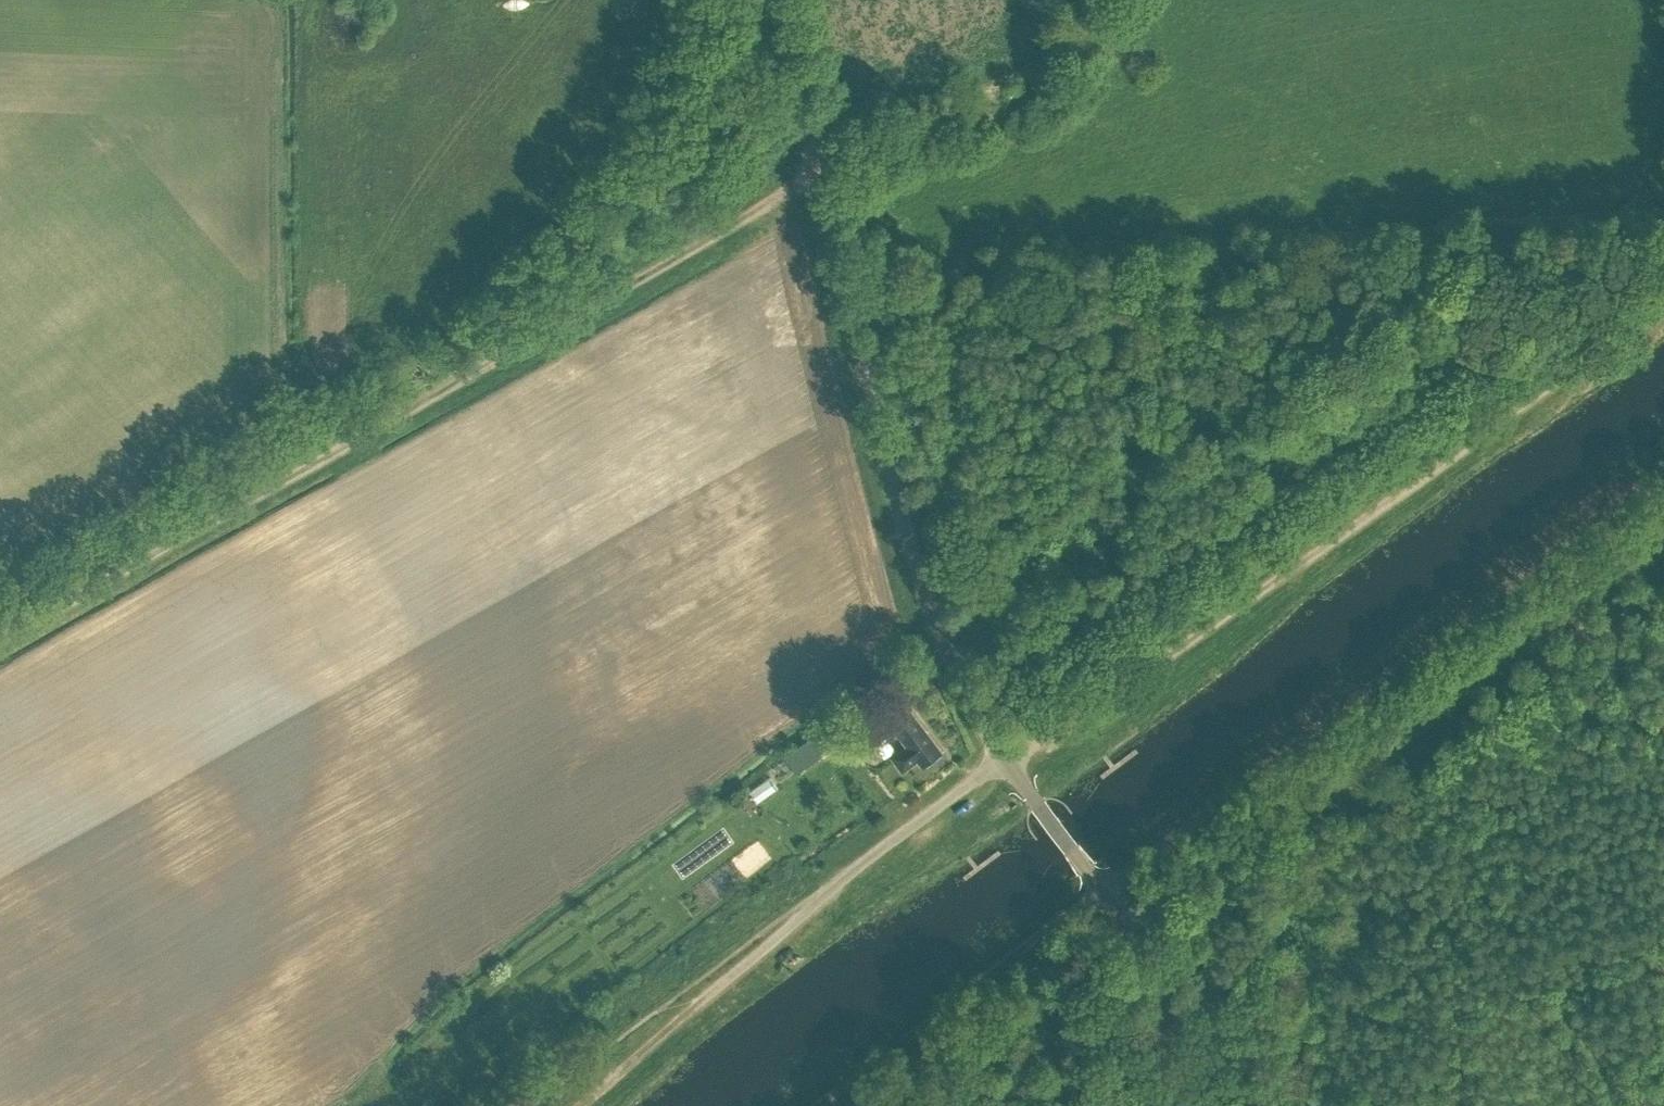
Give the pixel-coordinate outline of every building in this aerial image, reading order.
[(889,723),(907,747),(891,758),(902,773),(917,761),(922,767),(943,751),(910,707),(889,723)] [(849,725),(858,737),(875,724),(866,712),(849,725)] [(795,773),(842,740),(830,724),(784,757),(795,773)] [(779,789),(771,778),(750,792),(757,803),(779,789)]
